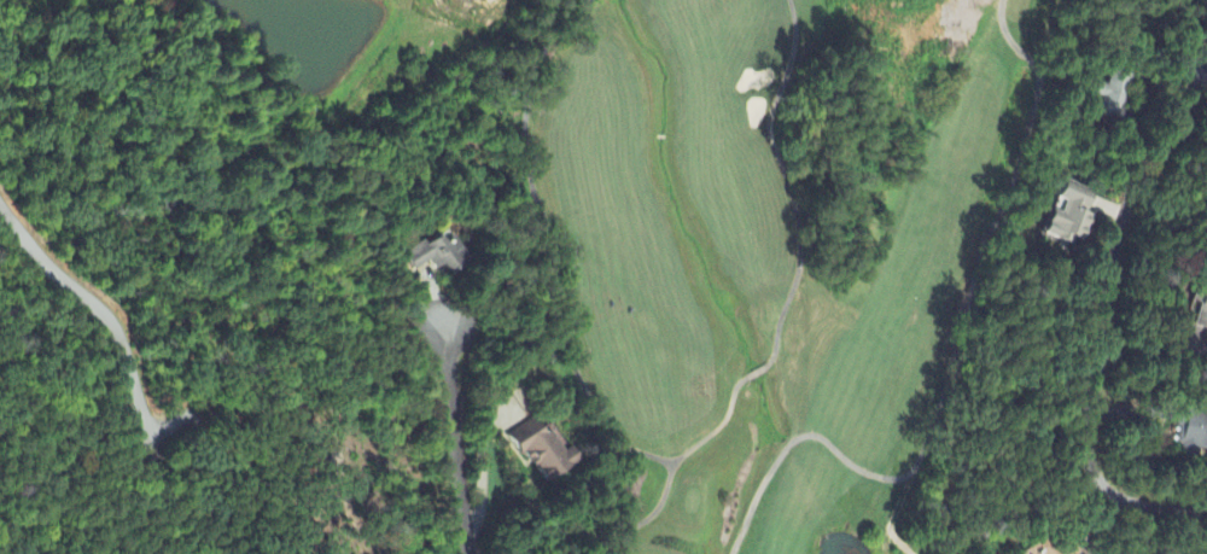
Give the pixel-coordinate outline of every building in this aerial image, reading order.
[(1100,112),(1114,116),(1117,104),(1126,107),(1134,77),(1111,71),(1106,86),(1096,83),(1092,96),(1104,99),(1100,112)] [(1072,247),(1074,240),(1083,243),(1092,218),(1086,215),(1093,195),(1060,184),(1054,201),(1064,204),(1059,217),(1049,213),(1041,237),(1072,247)] [(404,257),(416,273),(430,263),(438,274),(445,269),(451,276),(471,261),(449,232),(428,247),(424,242),(404,257)] [(1200,282),(1183,347),(1206,353),(1206,338),(1206,336),(1206,284),(1200,282)] [(1181,410),(1174,455),(1197,458),(1198,451),(1206,452),(1206,414),(1181,410)] [(510,434),(544,485),(578,463),(553,425),(542,432),(533,419),(510,434)] [(1085,550),(1071,536),(1059,548),(1043,531),(1022,551),(1025,553),(1081,553),(1085,550)]
